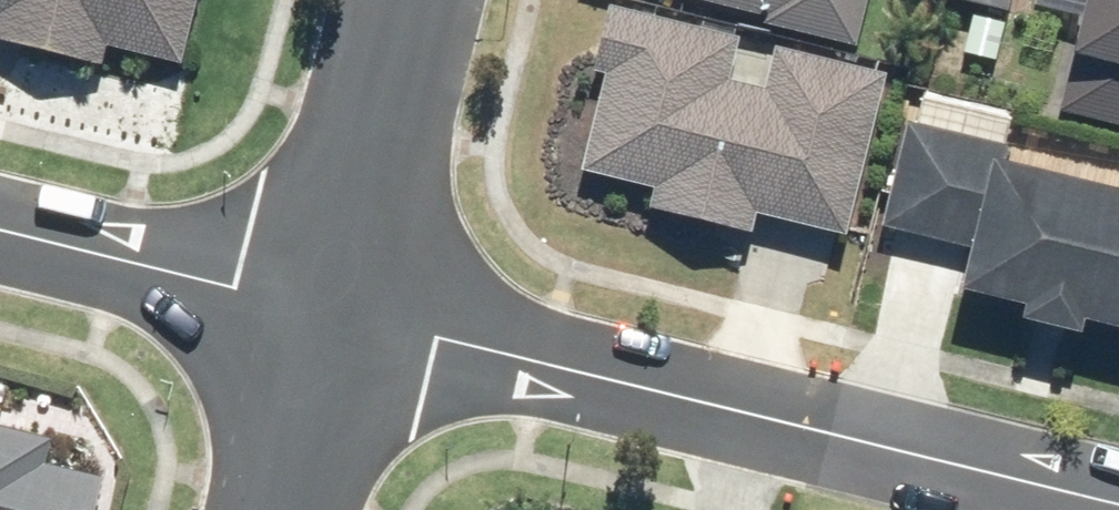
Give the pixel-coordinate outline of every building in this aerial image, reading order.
[(110,63),(114,44),(190,62),(205,0),(0,0),(0,38),(110,63)] [(857,232),(896,70),(782,42),(772,84),(737,75),(749,28),(631,0),(615,0),(597,70),(611,72),(585,170),(659,187),(654,206),(759,231),(764,211),(857,232)] [(863,47),(875,0),(674,0),(863,47)] [(1016,15),(1019,0),(957,0),(1016,15)] [(1039,9),(1084,20),(1060,116),(1118,130),(1118,0),(1041,0),(1039,9)] [(909,118),(883,231),(977,252),(969,289),(1033,303),(1029,319),(1097,334),(1101,319),(1118,323),(1118,180),(1013,155),(1016,143),(1023,113),(928,91),(921,121),(909,118)] [(101,509),(110,470),(51,455),(57,432),(0,418),(0,509),(100,509),(101,509)]
